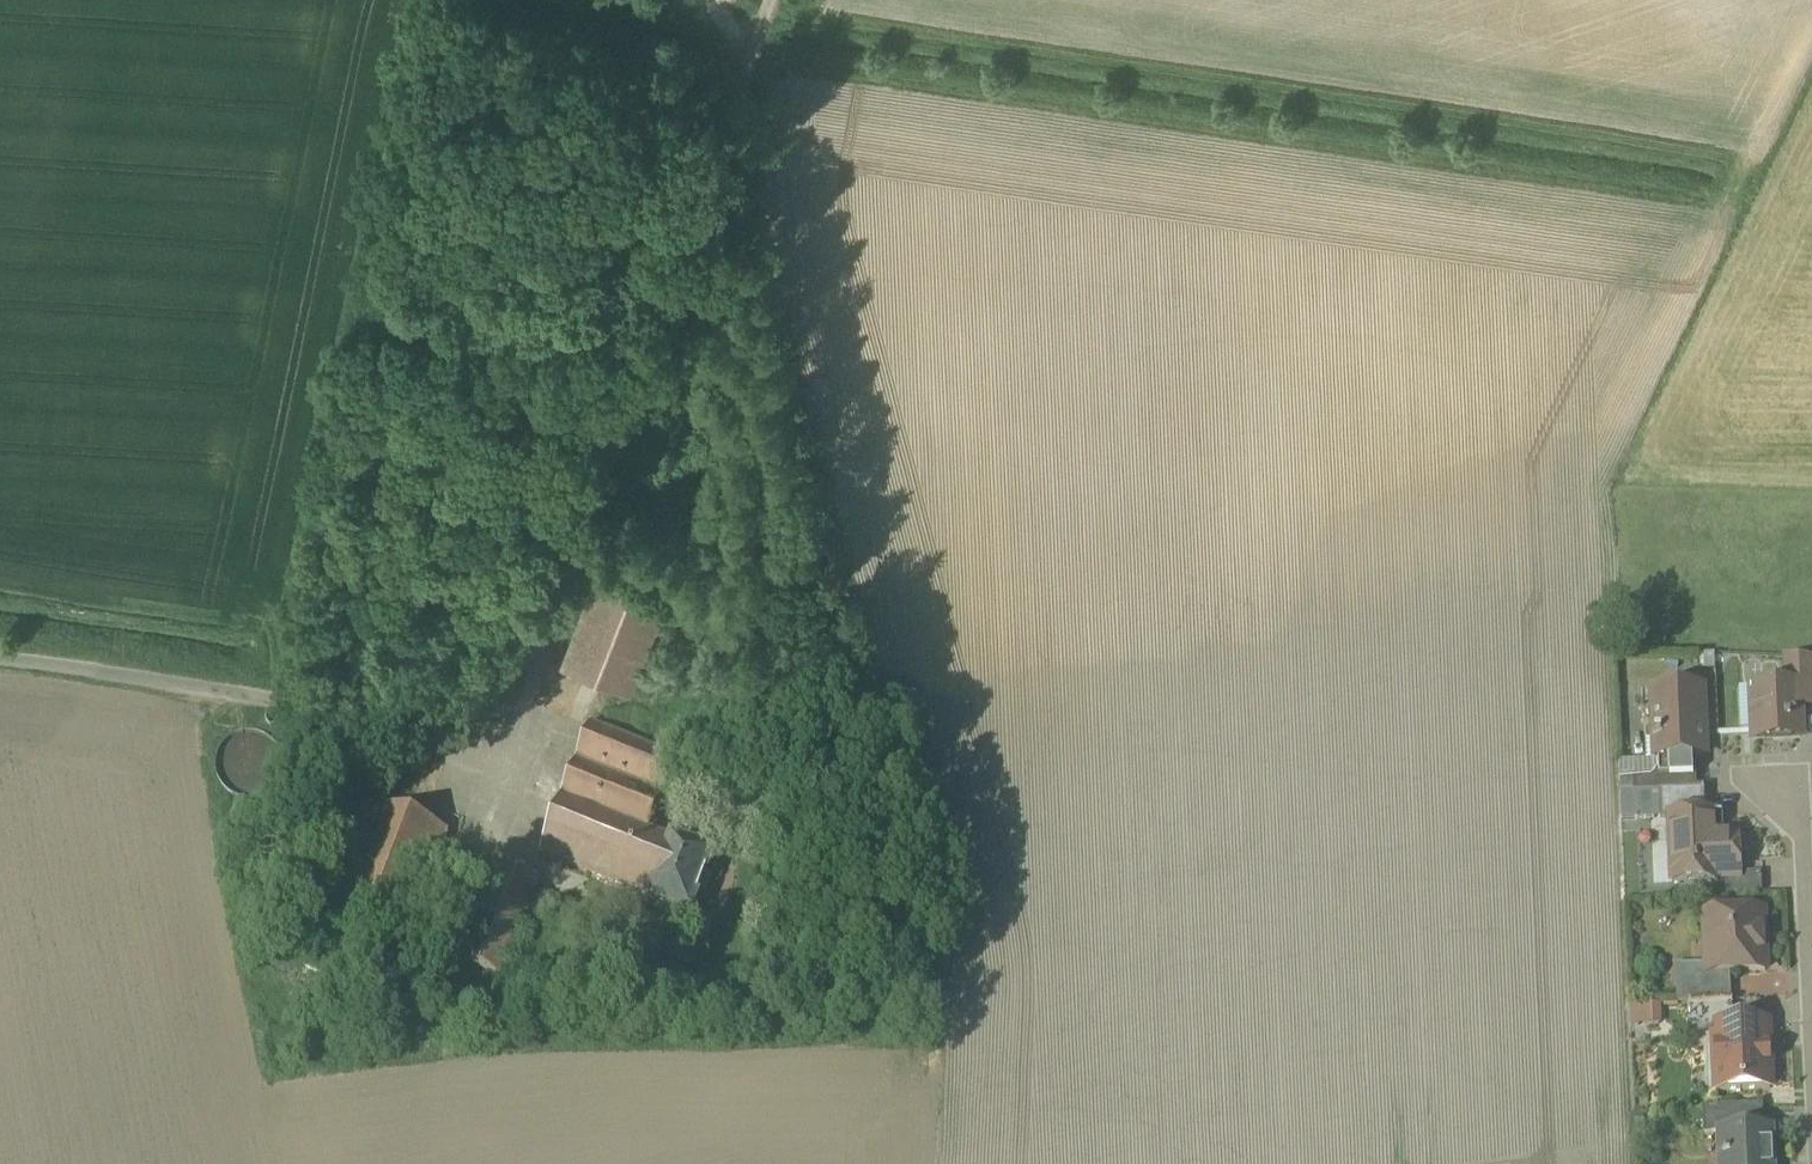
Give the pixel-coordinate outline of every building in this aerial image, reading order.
[(667,599),(599,572),(564,663),(632,690),(667,599)] [(1783,659),(1785,689),(1796,688),(1797,709),(1800,709),(1811,708),(1811,660),(1783,659)] [(1785,689),(1758,690),(1759,708),(1754,708),(1756,740),(1801,739),(1800,709),(1797,709),(1796,688),(1785,689)] [(1702,691),(1654,693),(1656,739),(1653,739),(1654,743),(1661,743),(1662,760),(1695,758),(1705,758),(1702,691)] [(679,760),(592,725),(541,854),(609,881),(623,852),(632,856),(636,845),(639,846),(645,831),(650,832),(679,760)] [(260,733),(254,732),(249,732),(243,733),(238,734),(232,737),(229,739),(226,742),(223,745),(221,749),(219,754),(218,758),(217,761),(217,766),(217,770),(218,774),(219,779),(221,782),(223,785),(226,789),(230,792),(233,794),(238,796),(245,798),(251,799),(257,798),(262,797),(266,794),(270,792),(273,790),(276,787),(279,782),(281,777),(283,773),(283,768),(284,764),(283,759),(282,754),(280,750),(278,747),(274,742),(272,740),(269,738),(265,735),(260,733)] [(1695,758),(1662,760),(1663,775),(1634,776),(1635,794),(1697,791),(1695,758)] [(1697,791),(1635,794),(1636,822),(1671,820),(1671,818),(1705,816),(1703,790),(1697,791)] [(368,800),(325,912),(346,920),(389,809),(368,800)] [(449,832),(389,809),(346,920),(406,943),(449,832)] [(1705,816),(1671,818),(1671,820),(1674,884),(1716,882),(1716,881),(1726,880),(1740,879),(1740,876),(1738,840),(1715,841),(1713,816),(1705,816)] [(650,832),(645,831),(639,846),(636,845),(632,856),(623,852),(609,881),(651,898),(650,899),(692,916),(715,856),(673,840),(672,841),(650,832)] [(540,879),(500,864),(462,962),(502,977),(540,879)] [(1762,875),(1740,876),(1740,879),(1726,880),(1727,896),(1762,894),(1762,875)] [(1763,915),(1705,918),(1707,944),(1713,944),(1714,966),(1714,975),(1724,974),(1766,972),(1766,970),(1760,970),(1760,956),(1765,956),(1763,915)] [(1714,966),(1676,967),(1678,1005),(1688,1004),(1725,1003),(1724,974),(1714,975),(1714,966)] [(1725,1003),(1688,1004),(1689,1031),(1715,1030),(1715,1028),(1734,1027),(1733,1003),(1725,1003)] [(1734,1027),(1715,1028),(1715,1030),(1716,1051),(1723,1050),(1724,1090),(1718,1091),(1718,1092),(1771,1090),(1768,1026),(1734,1027)] [(1764,1108),(1704,1110),(1705,1136),(1728,1135),(1727,1133),(1759,1132),(1758,1109),(1764,1109),(1764,1108)] [(1728,1133),(1728,1135),(1728,1146),(1725,1146),(1725,1152),(1729,1152),(1729,1156),(1723,1156),(1723,1163),(1771,1163),(1770,1155),(1772,1155),(1771,1131),(1759,1132),(1728,1133)]
